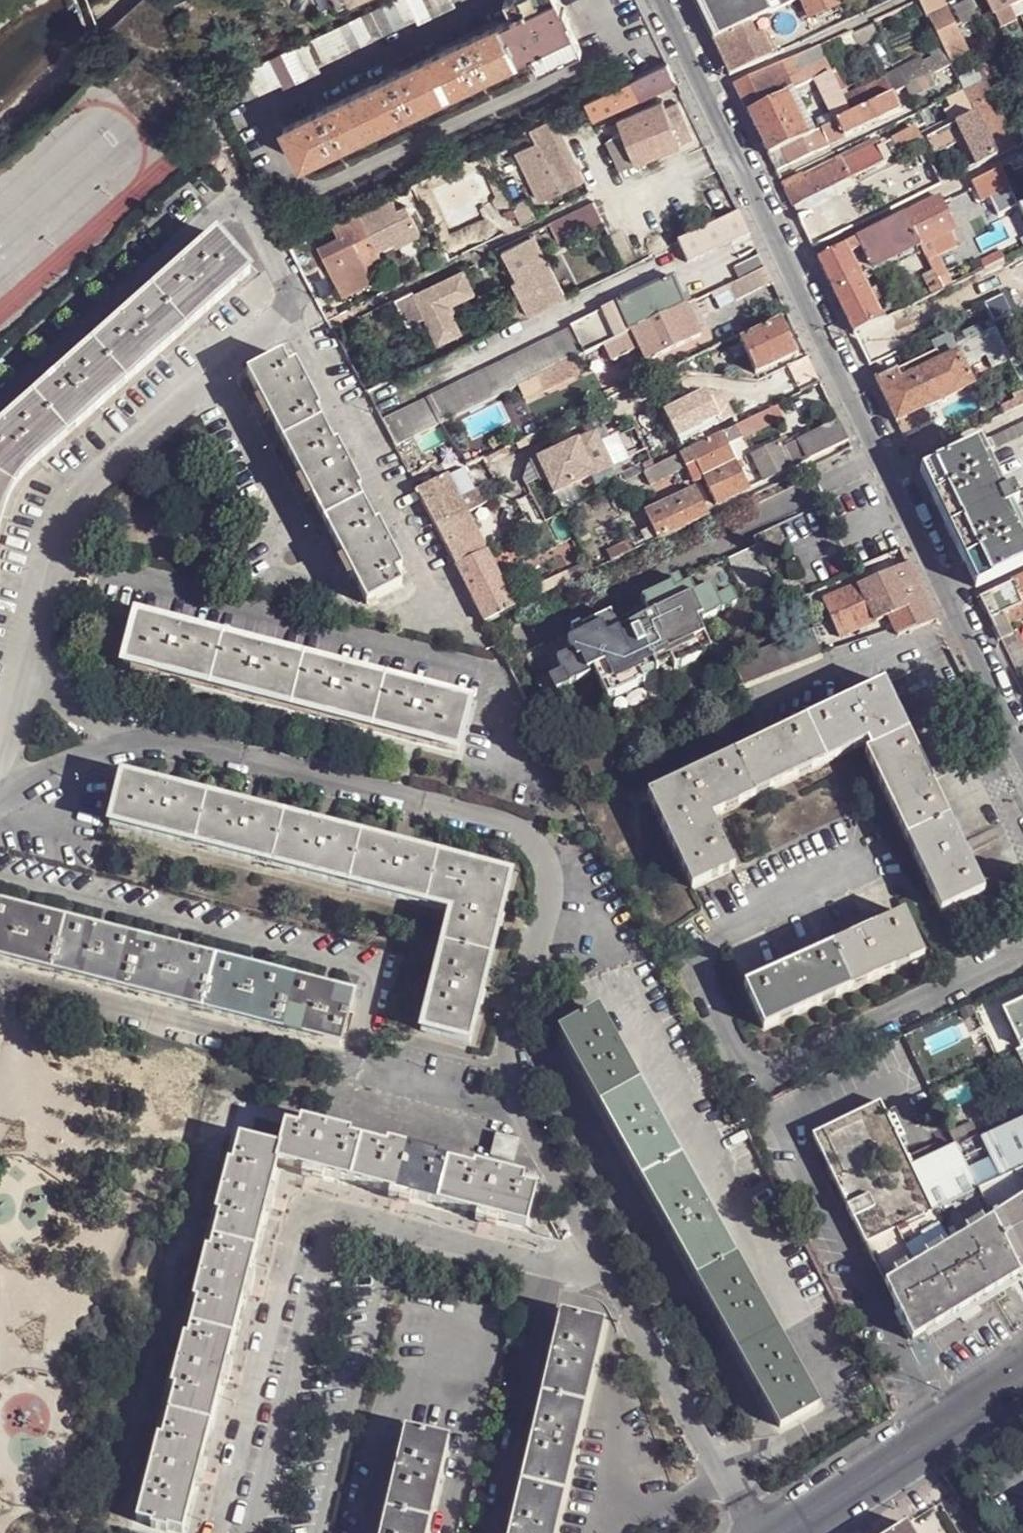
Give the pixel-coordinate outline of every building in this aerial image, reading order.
[(247,99),(282,82),(284,86),(319,70),(317,65),(417,17),(419,22),(455,5),(452,1),(455,0),(393,0),(236,75),(247,99)] [(338,9),(348,4),(349,5),(359,0),(334,0),(338,9)] [(504,0),(513,18),(530,53),(539,72),(582,51),(567,21),(570,20),(564,9),(562,10),(557,0),(504,0)] [(714,42),(749,22),(800,0),(801,0),(694,0),(714,42)] [(800,0),(809,19),(840,5),(838,0),(801,0),(800,0)] [(904,6),(912,23),(927,16),(919,0),(904,6)] [(949,12),(943,0),(919,0),(927,16),(939,41),(944,51),(964,41),(957,28),(949,12)] [(949,12),(957,28),(980,16),(973,0),(970,0),(949,12)] [(1000,26),(1022,15),(1022,0),(988,0),(1000,26)] [(530,53),(513,18),(284,127),(303,162),(530,53)] [(714,42),(730,76),(778,54),(768,31),(755,37),(749,22),(714,42)] [(949,61),(944,51),(939,41),(924,48),(929,60),(923,63),(929,77),(930,77),(952,67),(949,61)] [(969,50),(964,41),(944,51),(949,61),(969,50)] [(779,64),(792,91),(804,85),(801,77),(815,70),(806,52),(779,64)] [(596,96),(605,115),(676,82),(668,63),(596,96)] [(884,78),(892,95),(893,95),(906,89),(929,77),(923,63),(884,78)] [(734,85),(748,114),(786,95),(792,91),(779,64),(734,85)] [(801,77),(804,85),(815,80),(829,74),(825,65),(815,70),(801,77)] [(836,70),(829,74),(835,86),(842,82),(836,70)] [(964,91),(971,106),(990,97),(978,73),(960,82),(964,91)] [(815,80),(834,123),(849,116),(841,100),(838,93),(835,86),(829,74),(815,80)] [(906,89),(910,97),(925,91),(933,88),(934,87),(930,77),(929,77),(906,89)] [(892,95),(884,78),(841,100),(849,116),(892,95)] [(835,86),(838,93),(845,90),(842,82),(835,86)] [(964,91),(949,99),(960,123),(976,116),(971,106),(964,91)] [(748,114),(768,155),(774,152),(806,136),(786,95),(748,114)] [(785,154),(790,165),(829,146),(829,144),(900,111),(893,95),(892,95),(849,116),(834,123),(806,136),(774,152),(777,158),(785,154)] [(596,96),(586,102),(594,120),(605,115),(596,96)] [(971,106),(976,116),(997,158),(1022,145),(1022,128),(1009,135),(990,97),(971,106)] [(663,98),(619,119),(622,129),(637,163),(681,143),(667,107),(663,98)] [(678,103),(667,107),(681,143),(693,137),(678,103)] [(964,143),(977,167),(996,158),(997,158),(976,116),(960,123),(936,136),(936,137),(928,141),(935,156),(957,146),(964,143)] [(540,198),(584,177),(553,117),(530,128),(536,141),(516,151),(540,198)] [(894,159),(923,144),(915,126),(875,146),(877,150),(881,148),(884,152),(889,149),(894,159)] [(622,169),(637,163),(622,129),(608,140),(622,169)] [(964,143),(957,146),(969,171),(977,167),(964,143)] [(842,162),(850,179),(884,162),(879,153),(877,150),(875,146),(842,162)] [(894,159),(889,149),(884,152),(879,153),(884,162),(885,163),(894,159)] [(906,178),(932,165),(925,150),(899,163),(906,178)] [(842,162),(840,160),(796,181),(797,185),(842,162)] [(850,179),(842,162),(797,185),(790,187),(785,190),(793,207),(850,179)] [(878,191),(888,211),(900,205),(941,185),(932,165),(906,178),(878,191)] [(978,196),(1008,182),(1000,168),(971,182),(978,196)] [(790,187),(797,185),(796,181),(783,186),(785,190),(790,187)] [(464,186),(449,193),(469,236),(484,227),(464,186)] [(431,203),(452,248),(448,250),(452,259),(475,248),(469,236),(449,193),(431,203)] [(359,210),(332,224),(358,276),(384,263),(378,249),(392,242),(394,247),(421,234),(407,206),(398,210),(391,195),(383,199),(359,210)] [(905,215),(922,247),(957,229),(942,197),(905,215)] [(837,198),(798,218),(813,248),(853,228),(837,198)] [(594,199),(537,230),(543,241),(571,226),(571,228),(600,213),(594,199)] [(531,204),(518,211),(524,224),(537,217),(531,204)] [(524,224),(518,211),(484,227),(469,236),(475,248),(524,224)] [(678,243),(687,263),(750,234),(740,213),(678,243)] [(905,215),(856,240),(871,272),(922,247),(905,215)] [(217,234),(92,346),(32,400),(0,428),(0,521),(5,502),(12,489),(25,473),(42,456),(66,436),(125,383),(250,272),(217,234)] [(289,244),(305,273),(312,270),(311,268),(320,265),(305,236),(298,240),(289,244)] [(550,264),(535,236),(528,239),(541,268),(550,264)] [(515,274),(518,280),(512,282),(520,299),(529,315),(567,297),(550,264),(541,268),(528,239),(504,251),(515,274)] [(856,240),(843,247),(859,278),(871,272),(856,240)] [(819,260),(851,327),(853,332),(881,319),(878,315),(859,278),(843,247),(819,260)] [(989,267),(1004,260),(1000,250),(984,258),(989,267)] [(736,267),(741,278),(764,268),(766,267),(760,254),(736,267)] [(740,292),(743,297),(771,284),(764,268),(741,278),(736,281),(740,292)] [(463,271),(414,294),(439,344),(461,333),(448,306),(474,294),(463,271)] [(933,272),(923,276),(929,288),(932,295),(942,289),(933,272)] [(615,304),(628,333),(632,331),(686,306),(685,303),(682,296),(673,277),(615,304)] [(734,295),(740,292),(736,281),(729,284),(734,295)] [(932,295),(929,288),(900,301),(903,308),(932,295)] [(688,293),(682,296),(685,303),(691,300),(688,293)] [(520,299),(507,306),(516,322),(529,315),(520,299)] [(618,338),(605,345),(613,362),(640,349),(647,362),(701,337),(688,309),(697,305),(695,301),(686,306),(632,331),(628,333),(618,338)] [(572,331),(382,423),(394,447),(535,378),(572,360),(585,354),(600,347),(605,345),(618,338),(628,333),(615,304),(570,326),(572,331)] [(780,324),(741,342),(756,374),(795,356),(780,324)] [(994,327),(980,334),(996,367),(1010,360),(994,327)] [(992,369),(996,367),(980,334),(939,354),(943,361),(958,354),(964,367),(986,355),(992,369)] [(964,367),(958,354),(943,361),(910,377),(901,381),(896,372),(877,382),(898,424),(927,409),(974,385),(964,367)] [(282,355),(246,373),(261,399),(271,419),(302,480),(312,498),(343,559),(353,578),(367,604),(402,586),(395,573),(402,569),(379,523),(372,527),(354,493),(361,489),(337,444),(330,447),(313,413),(320,410),(296,364),(289,368),(282,355)] [(572,360),(535,378),(543,393),(580,375),(572,360)] [(906,367),(896,372),(901,381),(910,377),(906,367)] [(1005,415),(1022,406),(1022,392),(1015,397),(1017,401),(1002,408),(1005,415)] [(702,396),(671,412),(685,440),(716,424),(719,429),(733,422),(727,408),(713,416),(702,396)] [(271,419),(261,399),(254,403),(264,422),(271,419)] [(927,409),(898,424),(903,436),(933,420),(927,409)] [(773,423),(768,411),(723,435),(728,446),(773,423)] [(800,441),(809,460),(849,441),(840,422),(800,441)] [(993,450),(1022,436),(1022,424),(988,440),(993,450)] [(595,434),(576,442),(582,453),(600,445),(595,434)] [(723,435),(691,450),(681,455),(687,470),(698,464),(704,479),(737,463),(728,446),(723,435)] [(752,454),(756,461),(783,448),(779,441),(752,454)] [(800,441),(783,448),(792,468),(809,460),(800,441)] [(576,442),(538,461),(532,464),(541,484),(547,481),(554,495),(611,467),(600,445),(582,453),(576,442)] [(926,470),(950,522),(945,523),(951,536),(956,534),(968,561),(1022,535),(1022,532),(1012,509),(1006,495),(989,461),(985,452),(981,444),(926,470)] [(783,448),(756,461),(764,481),(792,468),(783,448)] [(989,461),(993,459),(988,450),(985,452),(989,461)] [(650,471),(657,485),(677,475),(687,470),(681,455),(650,471)] [(750,489),(737,463),(704,479),(716,505),(750,489)] [(448,476),(417,491),(455,567),(487,551),(448,476)] [(312,498),(302,480),(296,483),(306,501),(312,498)] [(696,488),(654,509),(663,527),(667,536),(709,516),(696,488)] [(1013,492),(1006,495),(1012,509),(1019,506),(1013,492)] [(564,513),(548,521),(553,530),(569,522),(564,513)] [(667,536),(663,527),(636,540),(640,548),(667,536)] [(968,561),(964,563),(976,589),(1022,567),(1022,535),(968,561)] [(640,548),(636,540),(606,554),(610,563),(640,548)] [(690,583),(761,550),(757,542),(679,580),(682,587),(690,583)] [(710,586),(717,598),(731,591),(735,600),(776,580),(761,550),(690,583),(695,593),(710,586)] [(487,551),(455,567),(484,623),(515,608),(487,551)] [(353,578),(343,559),(338,562),(347,581),(353,578)] [(823,600),(840,637),(889,616),(893,625),(897,633),(935,619),(908,563),(823,600)] [(533,599),(588,573),(585,566),(529,593),(533,599)] [(675,590),(682,587),(679,580),(678,577),(669,580),(671,584),(675,590)] [(991,619),(1005,613),(1022,604),(1022,577),(980,597),(991,619)] [(557,659),(563,671),(569,685),(584,677),(583,672),(593,668),(608,698),(643,681),(637,669),(668,654),(674,666),(710,650),(696,619),(702,617),(705,620),(723,612),(723,610),(717,598),(710,586),(695,593),(690,583),(682,587),(675,590),(671,584),(641,598),(646,608),(614,623),(603,629),(601,626),(563,645),(567,655),(557,659)] [(717,598),(723,610),(737,604),(735,600),(731,591),(717,598)] [(1011,625),(1022,619),(1022,604),(1005,613),(1011,625)] [(1001,640),(1015,634),(1011,625),(1005,613),(991,619),(1001,640)] [(572,632),(525,655),(528,660),(563,645),(601,626),(603,629),(614,623),(610,614),(580,628),(578,624),(570,628),(572,632)] [(470,703),(136,618),(123,666),(457,751),(470,703)] [(744,688),(824,655),(823,653),(813,629),(776,644),(733,661),(744,688)] [(563,671),(549,679),(555,691),(569,685),(563,671)] [(987,890),(884,683),(649,796),(691,888),(734,868),(710,818),(860,746),(942,911),(987,890)] [(439,857),(122,777),(110,825),(450,911),(443,947),(422,1030),(471,1042),(491,960),(511,874),(439,857)] [(0,907),(0,959),(340,1046),(352,997),(0,907)] [(905,913),(744,986),(764,1030),(924,957),(905,913)] [(1003,1012),(1021,1048),(1022,1047),(1022,1002),(1003,1012)] [(599,1014),(561,1034),(782,1426),(819,1406),(775,1327),(599,1014)] [(880,1102),(811,1134),(885,1284),(912,1340),(924,1332),(1019,1276),(1015,1267),(1011,1261),(992,1221),(977,1191),(956,1147),(911,1167),(880,1102)] [(977,1191),(1022,1169),(1022,1115),(978,1136),(956,1147),(977,1191)] [(526,1228),(537,1190),(523,1186),(525,1178),(475,1166),(474,1173),(436,1164),(438,1156),(388,1143),(386,1151),(349,1141),(352,1134),(301,1121),(300,1129),(286,1126),(279,1149),(240,1138),(233,1165),(229,1164),(216,1214),(221,1216),(211,1252),(207,1251),(194,1301),(198,1302),(189,1339),(185,1338),(172,1388),(176,1389),(163,1440),(159,1439),(139,1522),(153,1526),(153,1529),(167,1532),(168,1530),(183,1532),(195,1485),(201,1465),(210,1425),(221,1385),(227,1364),(243,1298),(248,1277),(265,1211),(270,1191),(277,1163),(303,1170),(325,1176),(351,1183),(390,1193),(412,1198),(478,1215),(498,1220),(526,1228)] [(949,1133),(956,1147),(978,1136),(971,1122),(949,1133)] [(520,1142),(498,1136),(493,1155),(515,1162),(520,1142)] [(1011,1261),(1015,1267),(1022,1262),(1022,1169),(977,1191),(992,1221),(1011,1261)] [(325,1176),(303,1170),(301,1178),(322,1184),(325,1176)] [(278,1193),(270,1191),(265,1211),(273,1213),(278,1193)] [(412,1198),(390,1193),(388,1200),(409,1206),(412,1198)] [(498,1220),(478,1215),(476,1223),(496,1229),(498,1220)] [(1015,1267),(1019,1276),(1022,1274),(1022,1262),(1015,1267)] [(1019,1276),(924,1332),(927,1337),(1022,1281),(1019,1276)] [(256,1280),(248,1277),(243,1298),(251,1301),(256,1280)] [(563,1317),(512,1532),(556,1532),(603,1326),(563,1317)] [(234,1366),(227,1364),(221,1385),(229,1387),(234,1366)] [(407,1431),(383,1532),(427,1532),(428,1528),(448,1441),(407,1431)] [(209,1467),(201,1465),(195,1485),(203,1488),(209,1467)] [(904,1524),(890,1532),(910,1532),(904,1524)]
